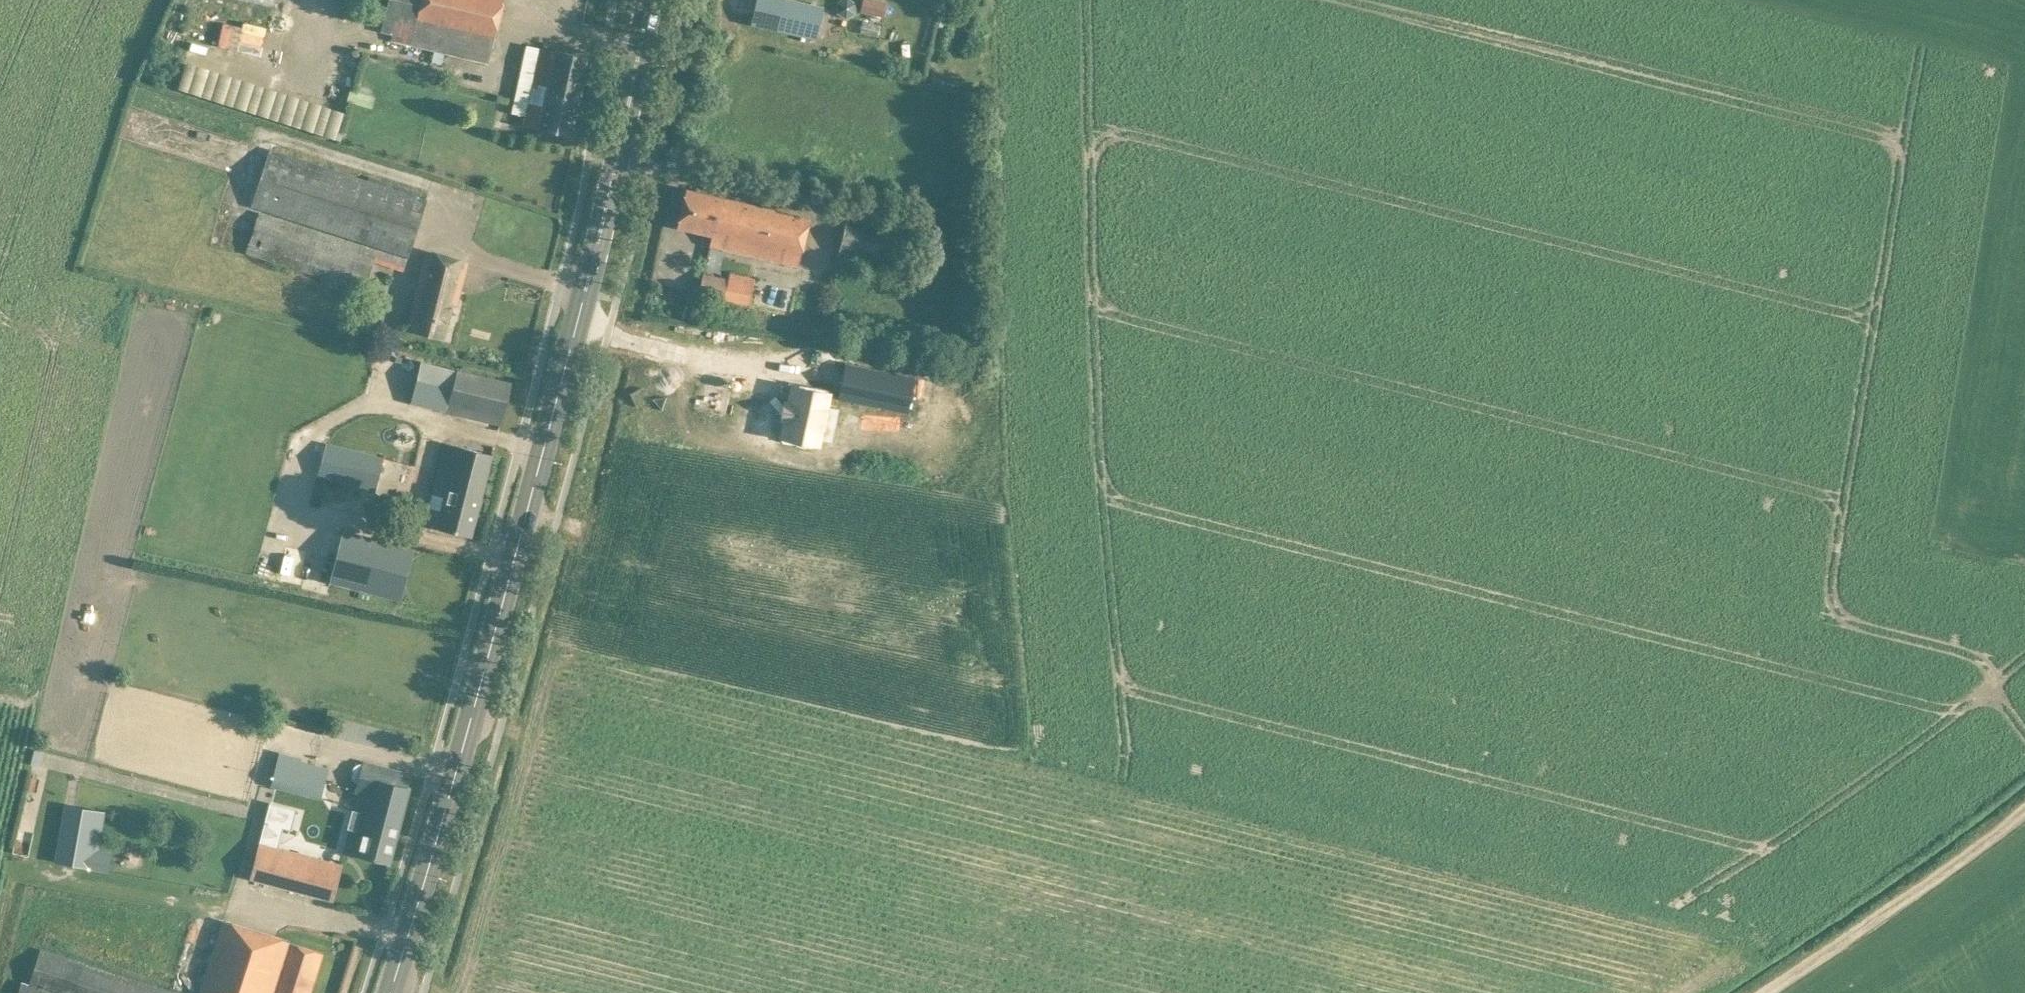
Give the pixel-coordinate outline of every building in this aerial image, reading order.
[(488,63),(503,0),(420,0),(415,22),(396,19),(391,40),(488,63)] [(751,23),(816,38),(823,4),(804,0),(756,0),(751,23)] [(883,16),(886,2),(875,0),(863,0),(861,12),(883,16)] [(523,126),(552,132),(572,136),(589,57),(556,49),(555,52),(539,48),(523,126)] [(334,136),(342,108),(183,62),(175,89),(334,136)] [(425,200),(269,149),(251,205),(407,255),(425,200)] [(709,245),(729,249),(797,265),(808,218),(685,189),(677,227),(711,235),(709,245)] [(259,213),(245,254),(364,291),(373,262),(402,271),(405,261),(259,213)] [(837,256),(885,267),(895,227),(847,216),(837,256)] [(707,268),(721,271),(725,249),(711,247),(707,268)] [(407,328),(422,332),(441,337),(450,303),(456,304),(467,263),(426,252),(407,328)] [(698,293),(717,297),(747,304),(754,277),(729,271),(727,279),(702,273),(698,293)] [(410,401),(501,424),(511,383),(420,361),(410,401)] [(845,364),(838,397),(907,412),(914,378),(845,364)] [(793,387),(782,438),(818,445),(829,394),(793,387)] [(280,435),(277,444),(294,448),(296,439),(297,437),(280,433),(280,435)] [(425,524),(451,531),(470,536),(492,455),(446,443),(425,524)] [(374,491),(382,459),(325,444),(316,476),(374,491)] [(400,600),(414,548),(342,529),(329,581),(400,600)] [(322,791),(328,768),(279,754),(273,778),(322,791)] [(389,863),(412,774),(363,762),(356,790),(361,791),(345,851),(389,863)] [(66,805),(55,861),(108,871),(110,858),(90,854),(98,811),(66,805)] [(340,864),(258,842),(249,877),(331,899),(340,864)] [(303,947),(289,943),(289,942),(224,921),(201,992),(309,992),(322,953),(303,947)] [(29,985),(21,983),(17,992),(172,992),(40,950),(29,985)]
